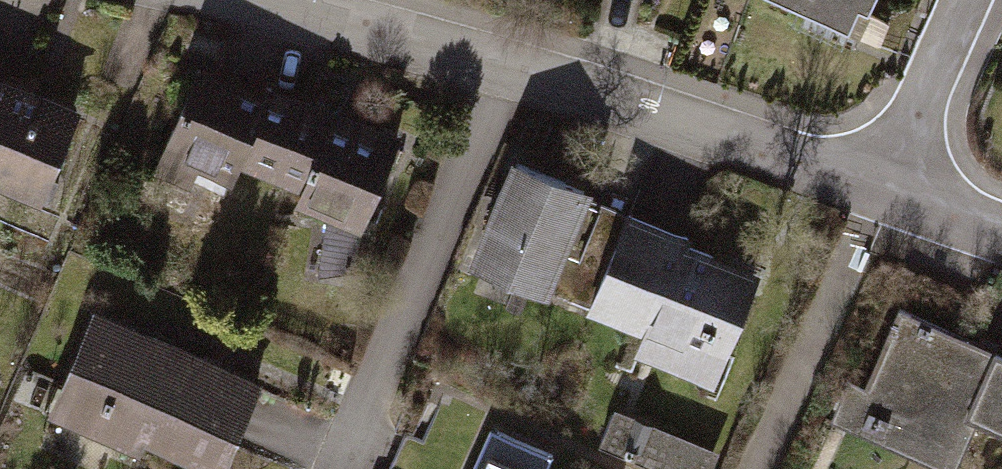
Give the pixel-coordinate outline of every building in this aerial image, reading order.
[(859,45),(878,0),(749,0),(859,45)] [(397,148),(197,73),(158,179),(228,205),(240,175),(296,196),(285,226),(358,253),(397,148)] [(0,79),(0,197),(39,212),(79,109),(0,79)] [(590,201),(506,170),(464,279),(548,311),(590,201)] [(761,275),(627,227),(591,328),(644,347),(634,373),(716,402),(761,275)] [(872,306),(819,427),(915,468),(954,468),(972,429),(1001,442),(1001,363),(872,306)] [(88,319),(41,431),(133,468),(226,468),(259,389),(88,319)] [(613,416),(597,457),(630,468),(715,468),(719,457),(613,416)] [(482,437),(468,468),(548,468),(549,467),(482,437)]
